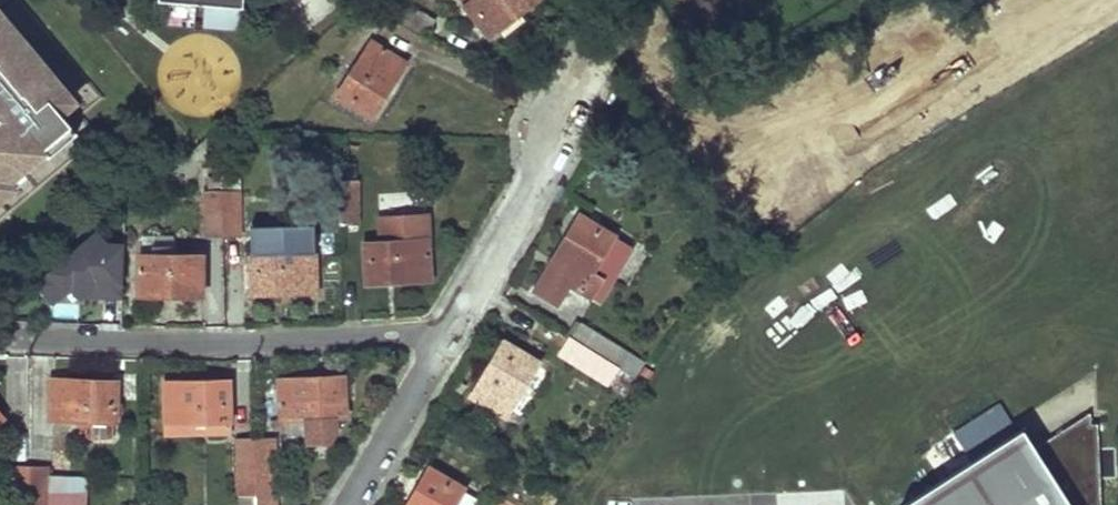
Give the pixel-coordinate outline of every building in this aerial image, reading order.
[(158,3),(242,9),(243,0),(159,0),(158,3)] [(476,16),(479,13),(494,31),(533,0),(464,0),(476,16)] [(433,19),(407,5),(399,20),(425,33),(433,19)] [(0,20),(0,196),(26,175),(18,168),(41,150),(48,157),(76,134),(60,112),(70,102),(0,20)] [(404,61),(372,40),(337,94),(351,104),(355,99),(373,111),(404,61)] [(338,181),(340,226),(359,226),(358,180),(338,181)] [(239,236),(238,191),(221,192),(223,237),(239,236)] [(205,193),(205,237),(223,237),(221,192),(205,193)] [(373,283),(432,280),(429,217),(382,219),(383,244),(364,245),(365,262),(372,262),(373,283)] [(633,248),(598,228),(596,231),(577,222),(536,291),(559,305),(570,287),(602,304),(633,248)] [(258,294),(315,293),(314,224),(251,226),(252,271),(257,271),(258,294)] [(107,245),(97,233),(37,284),(56,305),(74,289),(84,300),(86,297),(122,297),(125,245),(107,245)] [(202,296),(202,254),(172,255),(172,235),(142,235),(142,254),(137,254),(137,271),(142,271),(141,295),(202,296)] [(643,365),(580,326),(570,341),(626,372),(638,372),(643,365)] [(560,357),(624,397),(626,394),(626,372),(570,341),(560,357)] [(519,358),(500,347),(469,398),(505,418),(537,363),(521,354),(519,358)] [(348,377),(279,379),(280,418),(349,416),(348,377)] [(111,382),(53,381),(51,421),(115,422),(115,406),(110,406),(111,382)] [(224,381),(165,382),(165,436),(229,436),(229,404),(224,404),(224,381)] [(1022,429),(900,503),(901,504),(1093,504),(1090,424),(1089,413),(1033,448),(1022,429)] [(1096,424),(1090,424),(1093,504),(1100,504),(1096,424)] [(256,437),(237,438),(239,497),(257,497),(256,437)] [(256,437),(257,497),(257,504),(274,504),(273,437),(256,437)] [(9,468),(9,504),(27,504),(27,468),(9,468)] [(27,468),(27,504),(82,504),(83,476),(45,476),(45,469),(27,468)] [(461,491),(463,489),(447,479),(444,484),(427,474),(409,504),(475,504),(478,501),(461,491)] [(239,497),(239,504),(257,504),(257,497),(239,497)]
